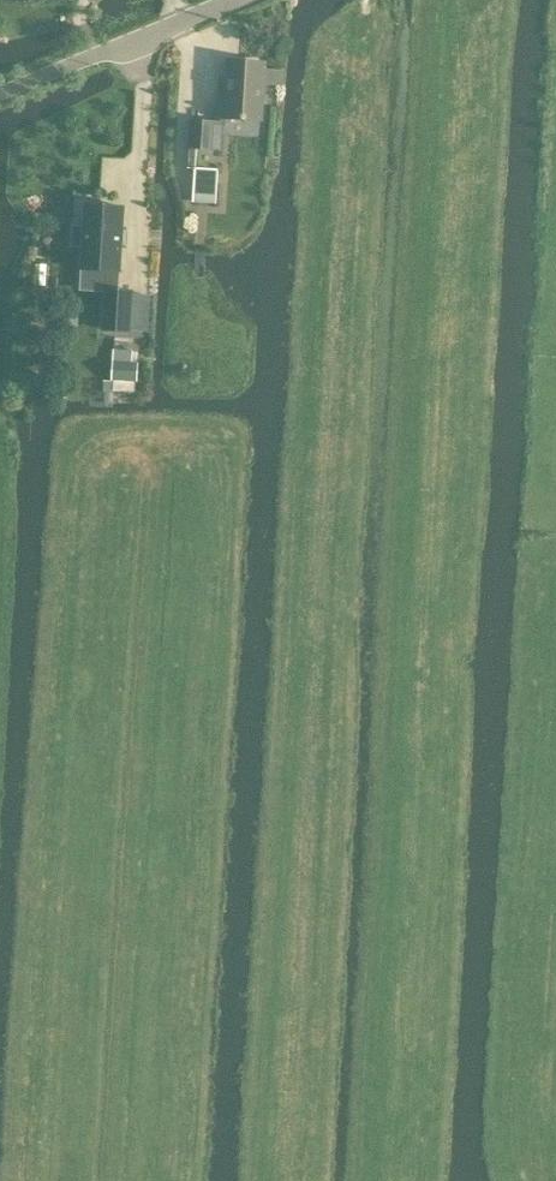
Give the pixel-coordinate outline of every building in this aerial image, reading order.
[(221,93),(220,117),(260,120),(262,85),(273,86),(283,86),(284,70),(274,70),(263,69),(263,63),(229,61),(227,93),(221,93)] [(208,120),(206,149),(221,150),(223,121),(208,120)] [(194,167),(192,201),(216,203),(218,169),(194,167)] [(73,225),(71,247),(82,247),(80,289),(104,292),(102,329),(131,331),(134,290),(120,289),(125,205),(84,203),(83,226),(73,225)] [(113,349),(111,380),(137,381),(139,362),(132,361),(133,350),(113,349)]
